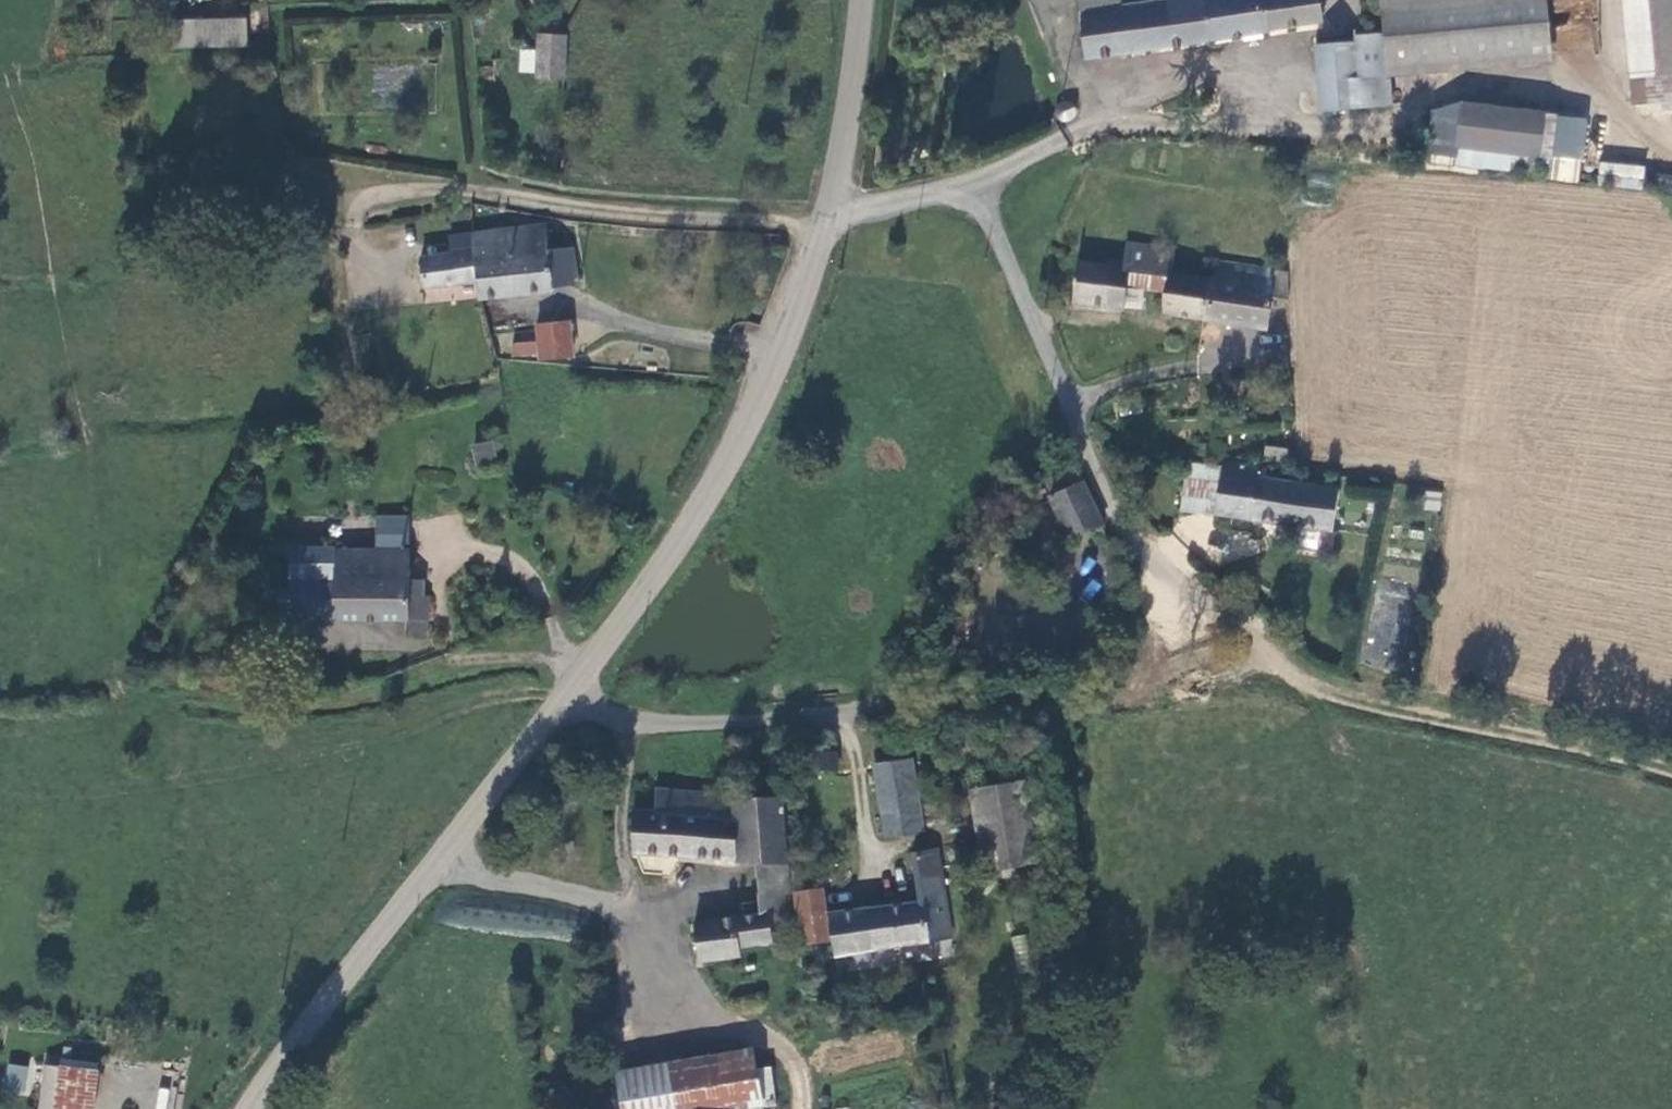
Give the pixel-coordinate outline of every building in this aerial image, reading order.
[(1201,0),(1126,0),(1120,1),(1120,0),(1077,0),(1081,63),(1209,43),(1201,0)] [(1209,43),(1323,25),(1321,0),(1201,0),(1209,43)] [(1384,44),(1386,74),(1393,73),(1555,58),(1548,0),(1381,0),(1384,44)] [(1635,1),(1628,2),(1638,110),(1671,107),(1671,0),(1635,0),(1635,1)] [(253,29),(200,27),(177,27),(176,54),(199,55),(252,56),(253,29)] [(562,81),(563,38),(536,37),(535,79),(562,81)] [(1386,74),(1384,44),(1350,46),(1355,111),(1389,109),(1396,109),(1393,73),(1386,74)] [(1350,46),(1325,47),(1317,47),(1320,112),(1355,111),(1350,46)] [(1061,121),(1075,117),(1071,108),(1067,105),(1065,104),(1063,104),(1060,106),(1058,110),(1058,114),(1059,118),(1061,121)] [(1463,163),(1467,109),(1439,118),(1435,161),(1463,163)] [(1548,118),(1467,109),(1463,163),(1462,168),(1577,179),(1577,163),(1585,164),(1588,125),(1548,120),(1548,118)] [(1650,170),(1605,167),(1603,190),(1648,193),(1650,170)] [(547,231),(474,241),(480,288),(482,304),(554,294),(554,292),(550,257),(547,231)] [(480,288),(474,241),(451,244),(454,259),(424,262),(428,295),(480,288)] [(1129,274),(1081,268),(1076,308),(1127,313),(1131,280),(1170,285),(1166,319),(1209,325),(1214,284),(1178,279),(1180,257),(1132,250),(1129,274)] [(576,289),(572,253),(550,257),(554,292),(576,289)] [(1297,277),(1288,276),(1222,268),(1219,285),(1214,284),(1209,325),(1270,332),(1273,306),(1297,309),(1297,277)] [(542,340),(543,356),(543,362),(572,361),(571,325),(541,326),(542,340)] [(514,357),(543,356),(542,340),(514,341),(514,357)] [(491,471),(490,450),(473,451),(474,473),(491,471)] [(1290,477),(1292,459),(1269,457),(1267,475),(1290,477)] [(1108,533),(1081,472),(1059,481),(1066,498),(1056,503),(1077,547),(1108,533)] [(1258,476),(1223,473),(1222,484),(1187,480),(1182,523),(1334,540),(1337,496),(1256,489),(1258,476)] [(287,592),(286,621),(286,623),(336,624),(338,556),(338,552),(289,550),(287,592)] [(409,585),(410,558),(338,556),(336,624),(402,623),(403,640),(424,640),(427,599),(425,598),(425,586),(409,585)] [(276,592),(275,621),(286,621),(287,592),(276,592)] [(830,752),(814,755),(818,772),(834,768),(830,752)] [(918,830),(906,762),(868,768),(881,837),(918,830)] [(1031,865),(1019,780),(967,787),(978,871),(1031,865)] [(631,855),(756,865),(783,868),(775,800),(655,792),(655,815),(632,814),(631,855)] [(925,838),(919,839),(908,842),(916,908),(827,923),(830,942),(833,957),(944,940),(931,853),(928,853),(925,838)] [(781,918),(788,917),(783,868),(756,865),(759,921),(781,918)] [(823,895),(792,895),(795,917),(799,948),(830,942),(827,923),(823,895)] [(783,937),(781,918),(759,921),(694,927),(697,964),(734,961),(734,952),(769,948),(768,939),(783,937)] [(1026,934),(1012,935),(1016,972),(1030,970),(1026,934)] [(880,951),(852,957),(854,969),(882,963),(880,951)] [(747,1055),(668,1071),(674,1108),(692,1108),(753,1099),(747,1055)] [(26,1095),(28,1066),(6,1064),(4,1093),(26,1095)] [(64,1064),(61,1088),(58,1108),(94,1108),(100,1070),(64,1064)] [(785,1091),(781,1067),(756,1070),(760,1094),(785,1091)] [(668,1071),(616,1081),(620,1108),(674,1108),(668,1071)] [(61,1088),(42,1085),(39,1108),(58,1108),(61,1088)] [(155,1108),(171,1108),(173,1089),(158,1087),(155,1108)] [(753,1099),(692,1108),(754,1108),(753,1099)]
